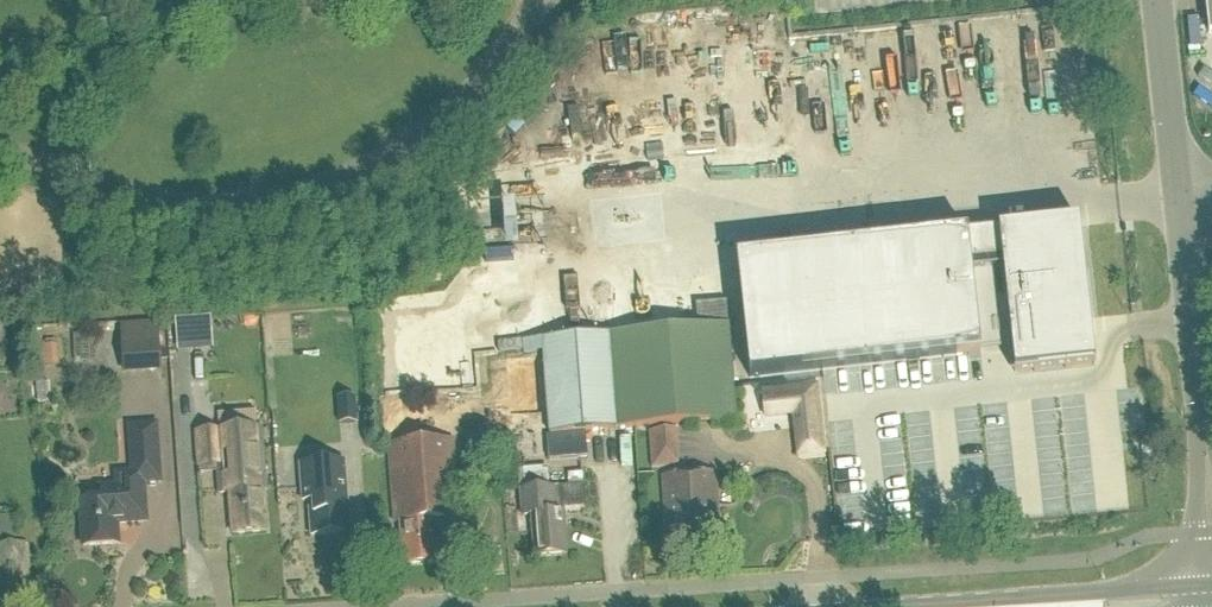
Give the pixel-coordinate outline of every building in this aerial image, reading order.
[(743,84),(738,10),(643,17),(647,74),(632,75),(633,91),(743,84)] [(999,233),(968,236),(973,275),(1003,272),(1008,309),(1007,309),(1012,353),(1015,376),(1034,374),(1034,371),(1040,370),(1041,373),(1065,370),(1065,367),(1071,367),(1072,370),(1096,367),(1094,344),(1085,266),(1084,266),(1080,224),(999,233)] [(944,239),(737,262),(750,380),(957,357),(981,355),(973,275),(968,236),(944,238),(944,239)] [(696,306),(698,329),(542,342),(550,436),(586,433),(735,421),(725,303),(696,306)] [(186,345),(205,344),(204,323),(185,324),(186,345)] [(159,327),(121,329),(122,351),(160,348),(159,327)] [(817,387),(763,392),(766,418),(794,415),(799,458),(825,455),(817,387)] [(339,400),(340,424),(357,423),(355,399),(339,400)] [(268,491),(263,429),(198,434),(200,468),(218,467),(220,495),(232,494),(235,535),(268,532),(265,492),(268,491)] [(85,552),(121,549),(119,529),(148,526),(146,488),(162,487),(158,430),(131,432),(135,478),(118,479),(119,491),(101,492),(102,506),(82,507),(85,552)] [(654,466),(679,464),(676,431),(651,433),(654,466)] [(550,436),(547,437),(549,461),(588,457),(586,433),(550,436)] [(437,563),(434,521),(458,519),(453,443),(389,447),(394,524),(400,523),(403,566),(437,563)] [(351,534),(346,463),(301,466),(304,503),(314,502),(315,515),(311,515),(312,537),(351,534)] [(549,491),(547,470),(523,472),(525,492),(520,492),(522,517),(531,516),(534,558),(567,555),(563,509),(585,507),(583,488),(549,491)] [(673,525),(675,546),(712,543),(711,523),(719,522),(716,476),(663,479),(666,526),(673,525)] [(14,519),(0,520),(0,595),(1,595),(1,596),(25,595),(24,591),(31,590),(28,548),(16,548),(14,519)]
